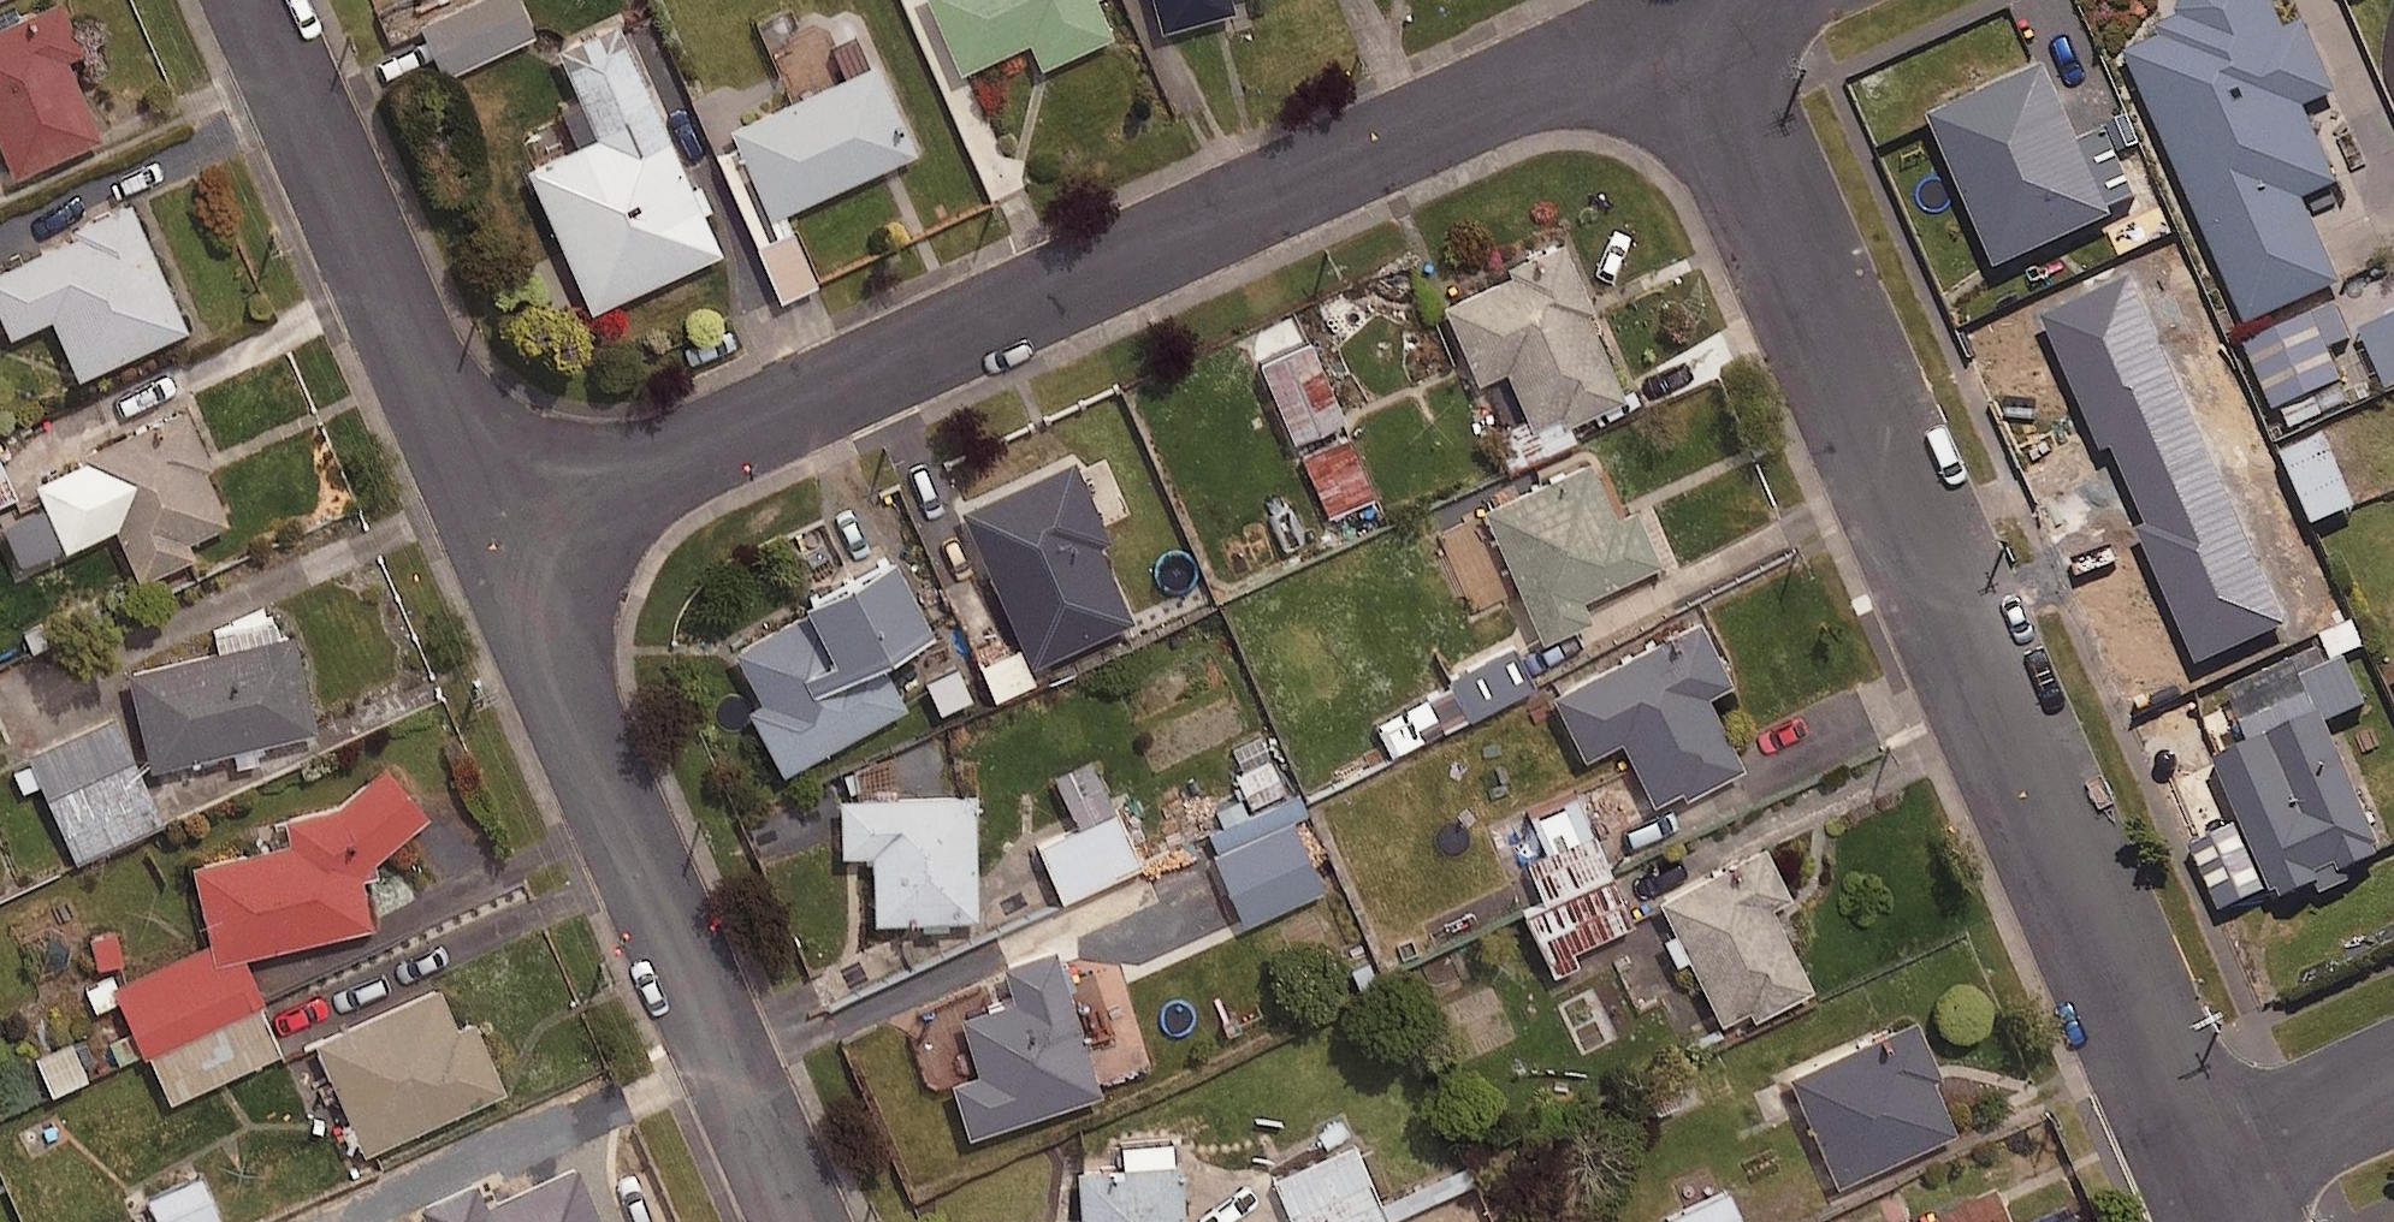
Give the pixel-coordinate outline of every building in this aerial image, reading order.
[(63,0),(33,0),(0,15),(0,137),(12,164),(101,126),(65,45),(80,38),(63,0)] [(518,0),(480,0),(420,27),(443,79),(535,37),(518,0)] [(1092,0),(926,0),(958,75),(1028,45),(1039,71),(1109,41),(1092,0)] [(1164,33),(1232,15),(1228,0),(1155,0),(1164,33)] [(2270,0),(2180,0),(2187,17),(2124,44),(2240,318),(2334,278),(2298,192),(2332,178),(2299,99),(2331,86),(2302,17),(2281,26),(2270,0)] [(720,258),(620,27),(560,53),(598,142),(528,173),(589,314),(720,258)] [(2076,142),(2039,59),(1925,110),(1991,259),(2133,196),(2103,130),(2076,142)] [(909,160),(870,73),(732,134),(771,221),(909,160)] [(134,200),(0,260),(0,305),(9,324),(51,305),(78,365),(186,317),(134,200)] [(792,231),(755,248),(782,303),(819,285),(792,231)] [(1615,392),(1561,235),(1498,256),(1502,267),(1437,289),(1465,371),(1501,358),(1532,447),(1566,435),(1558,412),(1615,392)] [(2222,345),(2203,298),(2163,314),(2182,360),(2222,345)] [(2347,333),(2331,298),(2242,336),(2270,403),(2337,374),(2324,343),(2347,333)] [(2359,331),(2385,385),(2393,381),(2393,314),(2359,331)] [(1333,409),(1298,324),(1250,344),(1285,429),(1333,409)] [(2161,469),(2263,423),(2240,371),(2230,375),(2224,362),(2131,404),(2161,469)] [(225,512),(176,400),(84,440),(88,447),(35,470),(64,537),(114,515),(138,569),(193,544),(186,529),(225,512)] [(2351,500),(2323,428),(2278,445),(2285,464),(2258,475),(2272,512),(2302,501),(2309,517),(2351,500)] [(1369,490),(1344,431),(1296,451),(1321,510),(1369,490)] [(0,447),(0,494),(17,487),(0,447)] [(2173,496),(2198,552),(2270,521),(2238,447),(2165,479),(2173,496)] [(1080,487),(1065,451),(956,498),(1026,657),(1124,614),(1070,491),(1080,487)] [(1612,509),(1586,452),(1479,499),(1537,631),(1582,611),(1573,589),(1652,555),(1629,502),(1612,509)] [(2140,453),(2035,501),(2052,537),(2156,489),(2140,453)] [(2198,552),(2173,496),(2115,521),(2140,578),(2198,552)] [(921,626),(873,536),(786,582),(797,602),(720,643),(749,697),(740,701),(773,763),(898,697),(873,651),(921,626)] [(1726,671),(1695,609),(1544,685),(1576,749),(1614,730),(1649,801),(1735,758),(1698,685),(1726,671)] [(126,659),(150,758),(230,738),(234,756),(259,750),(255,732),(313,718),(289,620),(276,623),(273,610),(213,625),(216,637),(126,659)] [(1509,640),(1432,679),(1434,684),(1371,717),(1387,749),(1528,678),(1509,640)] [(2365,698),(2344,651),(2304,670),(2325,716),(2365,698)] [(949,654),(916,672),(935,709),(969,692),(949,654)] [(2313,876),(2320,891),(2348,878),(2341,863),(2381,846),(2315,700),(2280,715),(2283,720),(2210,747),(2276,893),(2313,876)] [(162,817),(113,704),(8,750),(23,784),(43,776),(77,854),(162,817)] [(1260,748),(1224,767),(1241,800),(1278,780),(1260,748)] [(260,993),(265,991),(243,944),(373,918),(362,866),(376,863),(373,850),(428,802),(384,751),(332,797),(283,807),(288,828),(190,848),(206,928),(112,972),(147,1046),(260,993)] [(1133,857),(1089,759),(1058,772),(1078,820),(1034,838),(1055,890),(1133,857)] [(971,910),(963,785),(831,794),(835,846),(864,844),(868,917),(971,910)] [(1315,883),(1287,814),(1303,808),(1294,787),(1198,827),(1235,916),(1315,883)] [(1650,883),(1713,1013),(1740,1000),(1745,1009),(1804,980),(1764,897),(1781,888),(1754,832),(1650,883)] [(1518,907),(1547,971),(1575,958),(1568,941),(1626,915),(1604,868),(1518,907)] [(1067,1008),(1046,939),(995,954),(1005,988),(944,1007),(960,1063),(942,1068),(959,1126),(1092,1085),(1077,1036),(1109,1027),(1100,998),(1067,1008)] [(456,1016),(438,975),(315,1030),(365,1140),(503,1078),(472,1009),(456,1016)] [(260,993),(147,1046),(171,1099),(285,1046),(260,993)] [(1951,1122),(1902,1011),(1782,1063),(1831,1174),(1951,1122)] [(1168,1133),(1114,1138),(1116,1160),(1069,1164),(1074,1221),(1176,1221),(1168,1133)] [(1353,1139),(1271,1171),(1290,1221),(1362,1221),(1461,1183),(1454,1165),(1375,1196),(1353,1139)] [(576,1152),(497,1186),(488,1165),(420,1195),(431,1221),(607,1221),(576,1152)] [(200,1170),(148,1189),(160,1221),(191,1221),(216,1213),(200,1170)] [(1722,1186),(1663,1210),(1668,1221),(1737,1221),(1722,1186)] [(1934,1209),(1903,1221),(1940,1221),(1934,1209)]
